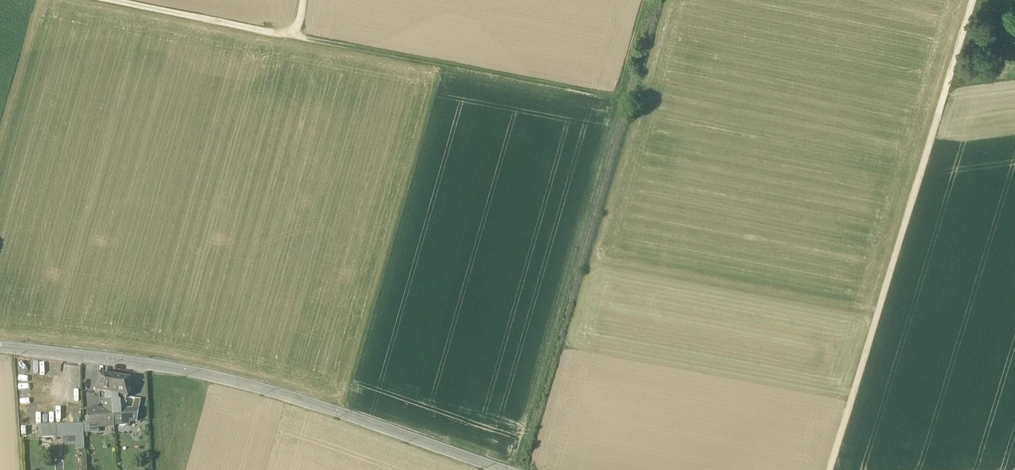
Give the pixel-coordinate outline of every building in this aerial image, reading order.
[(114,378),(99,376),(97,383),(94,383),(93,387),(97,388),(96,393),(105,395),(111,396),(114,378)] [(130,381),(114,378),(111,396),(117,397),(127,399),(130,381)] [(135,399),(132,412),(140,412),(142,400),(135,399)] [(112,402),(104,401),(105,413),(105,424),(114,423),(112,402)] [(118,403),(112,402),(114,423),(122,422),(121,413),(120,404),(118,403)] [(132,412),(121,413),(122,422),(138,421),(140,412),(132,412)] [(105,413),(87,414),(87,425),(93,425),(94,430),(98,429),(98,424),(105,424),(105,413)] [(82,425),(55,426),(55,425),(47,425),(47,424),(38,425),(39,439),(82,437),(82,434),(82,425)] [(93,425),(87,425),(82,425),(82,434),(99,433),(98,429),(94,430),(93,425)]
